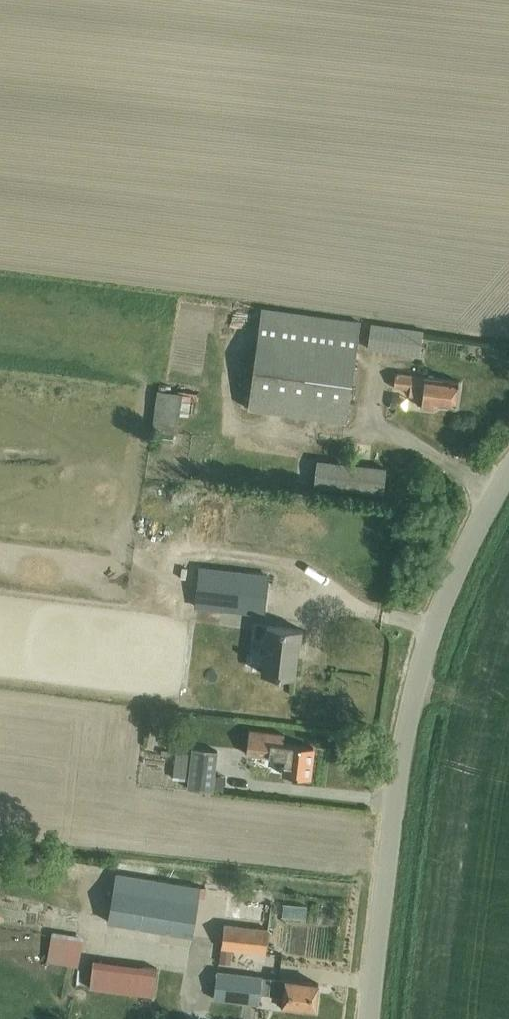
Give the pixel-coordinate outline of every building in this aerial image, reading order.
[(260,309),(247,407),(347,421),(361,322),(260,309)] [(420,354),(423,330),(370,323),(367,347),(420,354)] [(458,378),(395,371),(393,385),(410,387),(410,394),(423,395),(422,405),(433,406),(438,402),(455,404),(458,378)] [(208,419),(208,398),(159,397),(159,417),(172,417),(172,426),(189,426),(189,418),(208,419)] [(314,483),(334,485),(382,491),(385,467),(317,459),(314,483)] [(198,566),(194,604),(262,612),(267,574),(198,566)] [(278,625),(267,625),(261,673),(294,676),(298,644),(300,644),(302,629),(289,627),(278,625)] [(140,688),(141,670),(129,669),(128,687),(140,688)] [(284,775),(310,778),(314,747),(281,743),(282,733),(248,729),(245,753),(286,758),(284,775)] [(175,752),(172,777),(187,779),(186,787),(211,790),(216,749),(191,746),(190,754),(175,752)] [(116,871),(108,919),(193,933),(201,885),(116,871)] [(284,901),(282,914),(306,916),(307,903),(284,901)] [(264,950),(267,927),(223,922),(219,962),(230,963),(232,946),(264,950)] [(81,939),(51,934),(46,961),(77,967),(81,939)] [(156,967),(93,959),(89,988),(152,996),(156,967)] [(261,992),(282,995),(281,1001),(284,1001),(283,1007),(302,1009),(303,1004),(316,1005),(319,981),(217,969),(214,998),(259,1004),(261,992)] [(184,972),(158,970),(157,983),(182,986),(184,972)]
